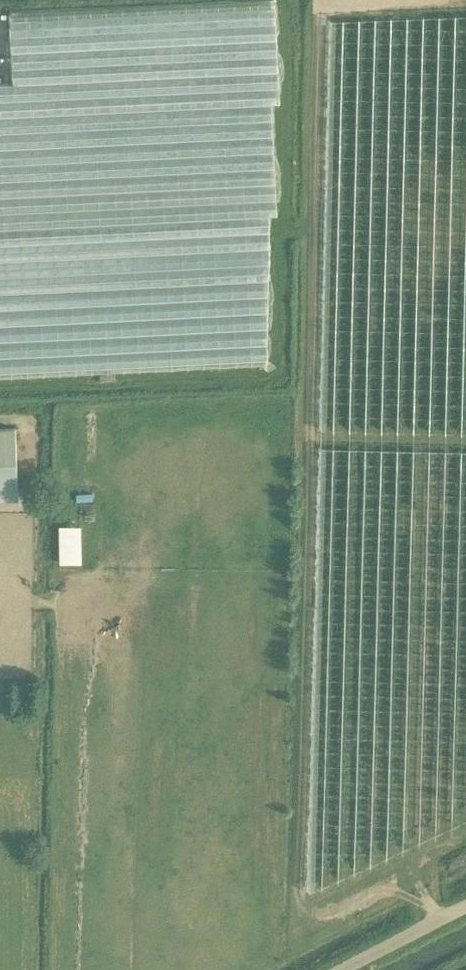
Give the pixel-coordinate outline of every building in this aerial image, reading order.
[(17,491),(14,427),(0,428),(0,492),(17,491)] [(80,534),(60,534),(60,562),(80,562),(80,534)]
